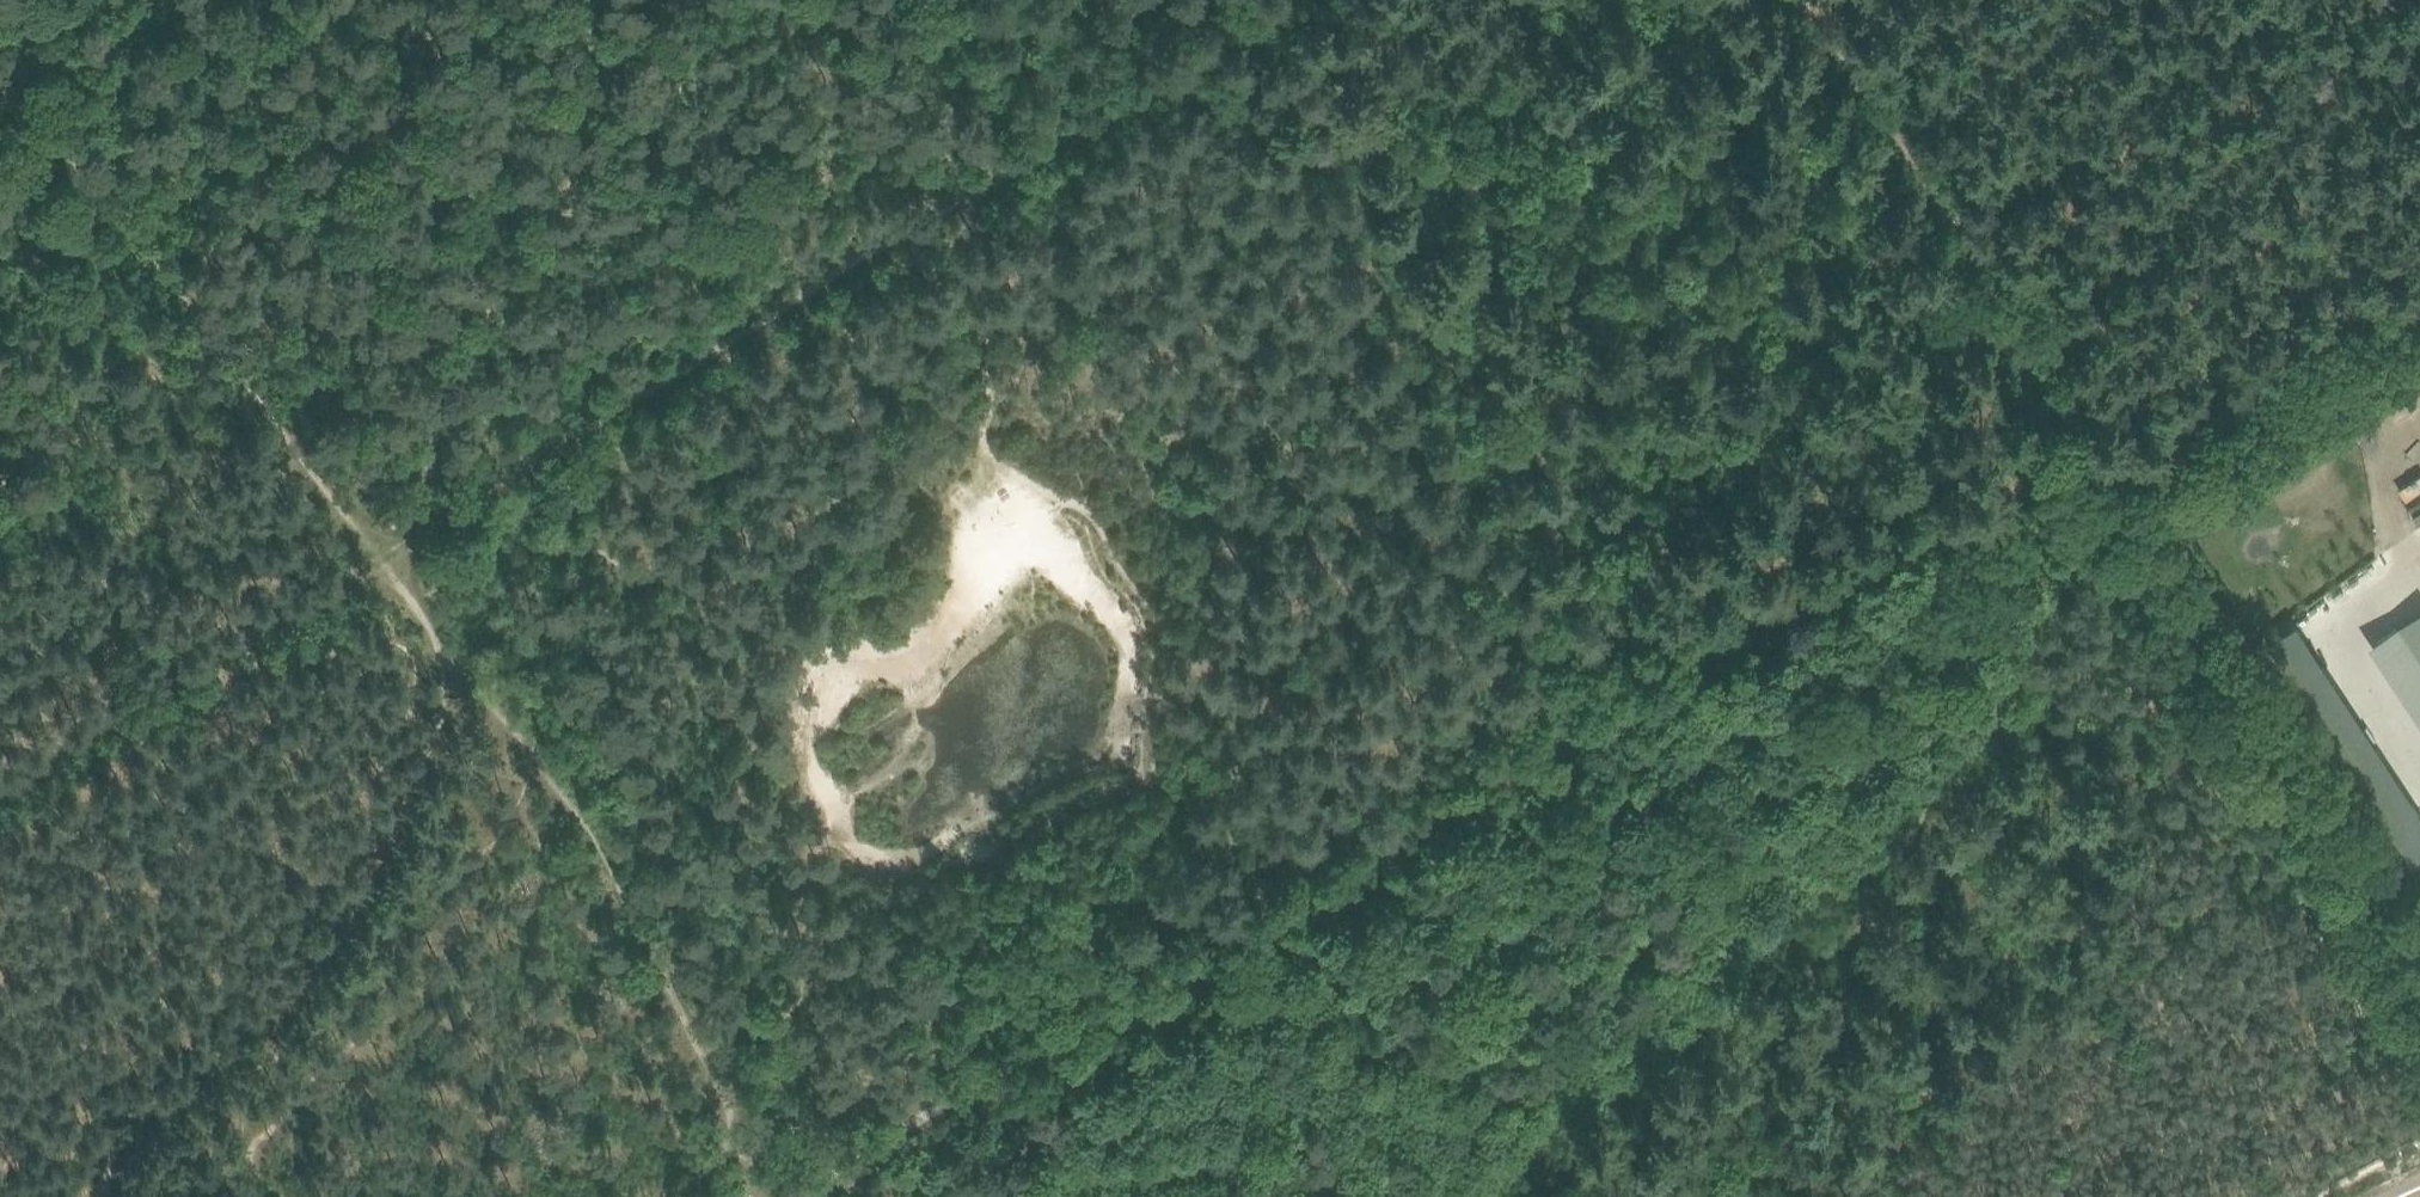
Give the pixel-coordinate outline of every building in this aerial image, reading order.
[(2418,807),(2305,616),(2276,634),(2381,809),(2390,804),(2399,819),(2418,807)]
